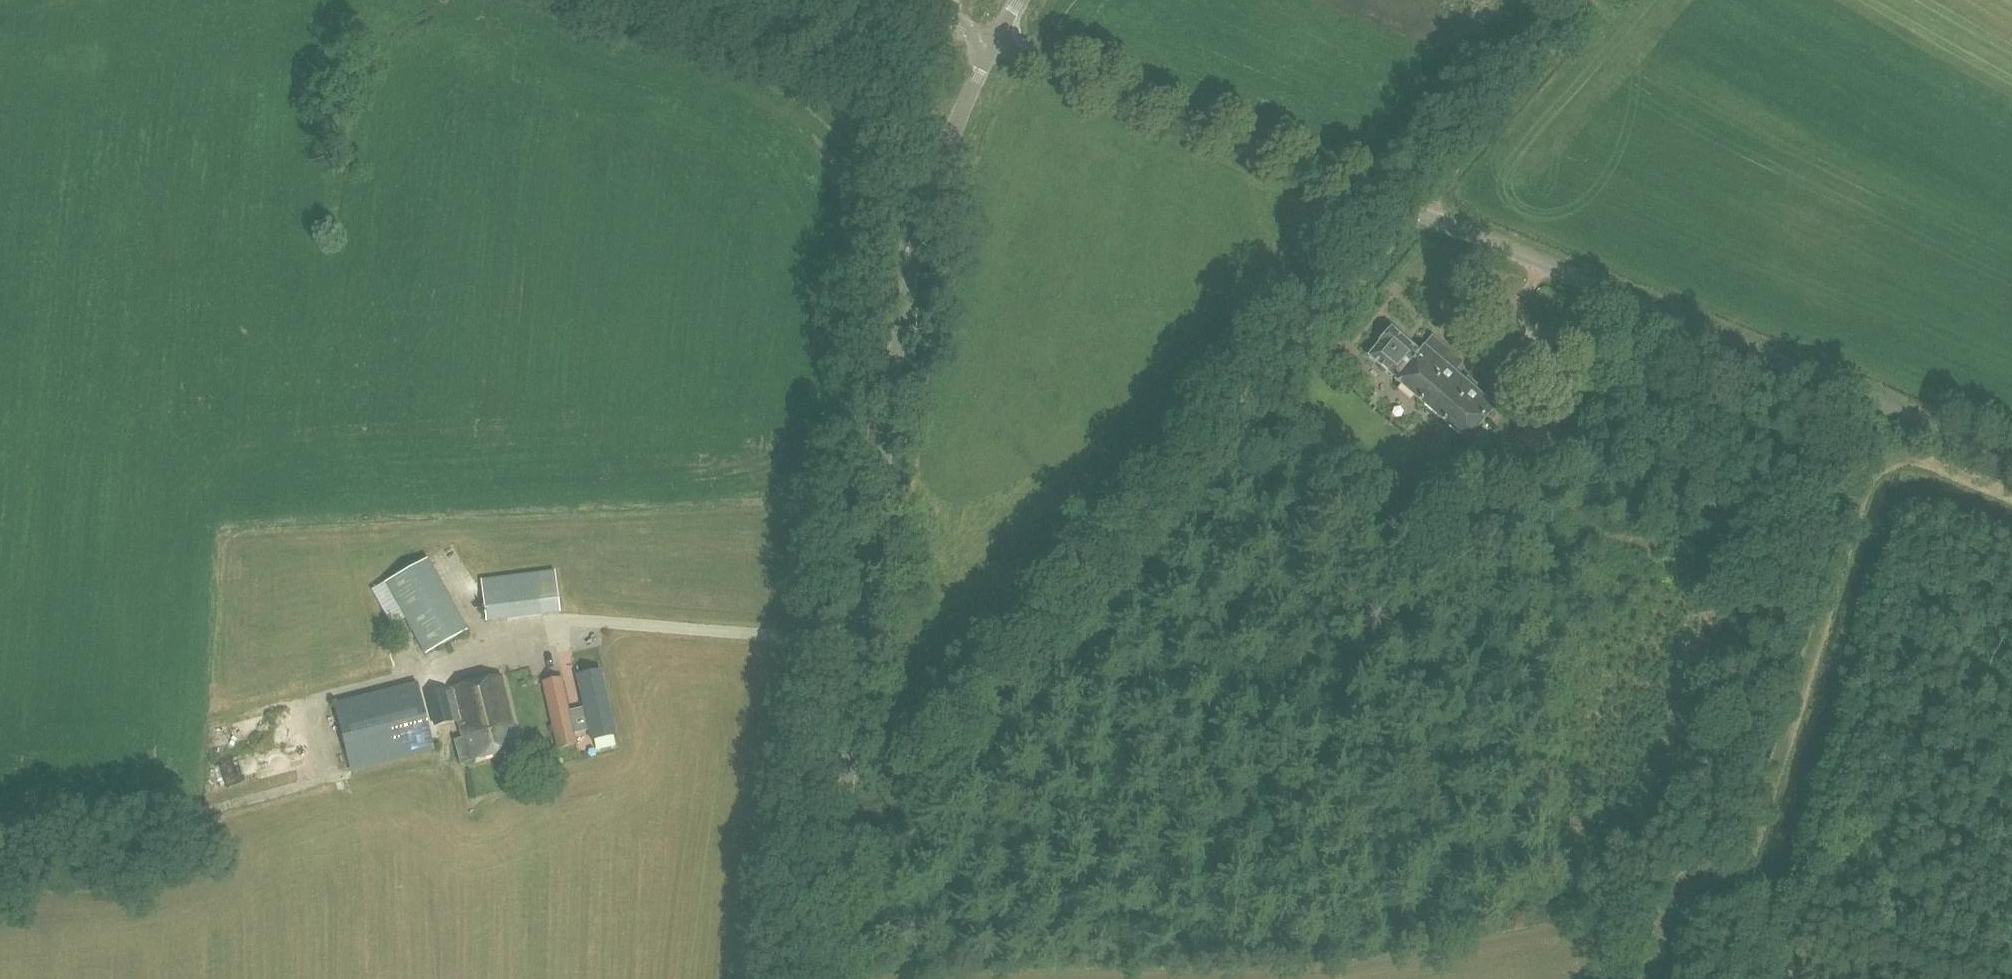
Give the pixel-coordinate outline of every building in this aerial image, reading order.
[(1465,440),(1493,408),(1490,405),(1493,401),(1466,379),(1463,382),(1452,373),(1461,363),(1431,338),(1418,353),(1390,329),(1378,342),(1379,343),(1367,357),(1465,440)] [(385,583),(425,654),(467,631),(427,559),(385,583)] [(559,612),(555,571),(482,579),(486,621),(559,612)] [(601,670),(575,676),(590,743),(616,737),(601,670)] [(451,688),(462,738),(454,740),(459,764),(518,750),(501,677),(451,688)] [(542,683),(558,749),(577,745),(561,679),(542,683)] [(434,749),(417,683),(335,704),(352,770),(434,749)] [(451,708),(446,689),(430,694),(435,712),(451,708)]
